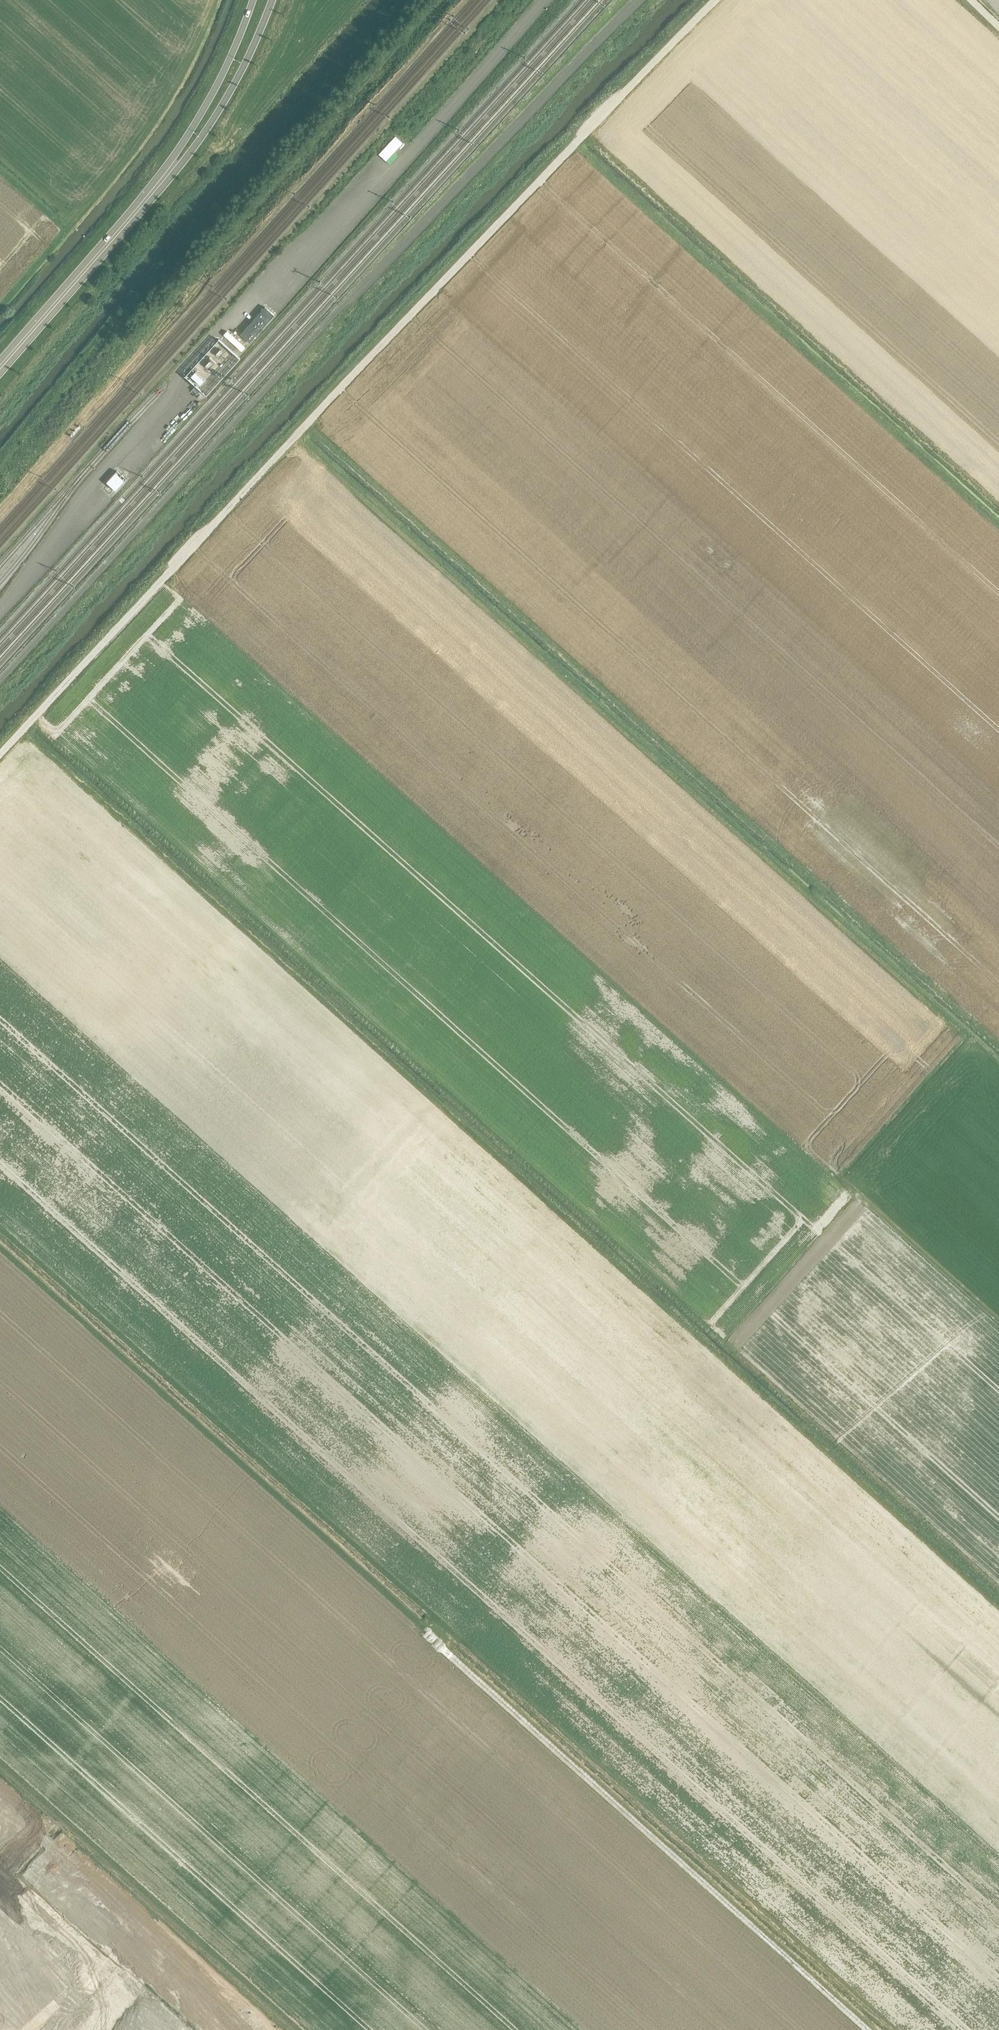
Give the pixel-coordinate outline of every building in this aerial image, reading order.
[(275,316),(266,308),(242,334),(250,342),(275,316)] [(240,358),(239,357),(232,350),(219,339),(186,376),(201,390),(207,395),(240,358)] [(106,480),(115,489),(126,478),(118,469),(106,480)]
